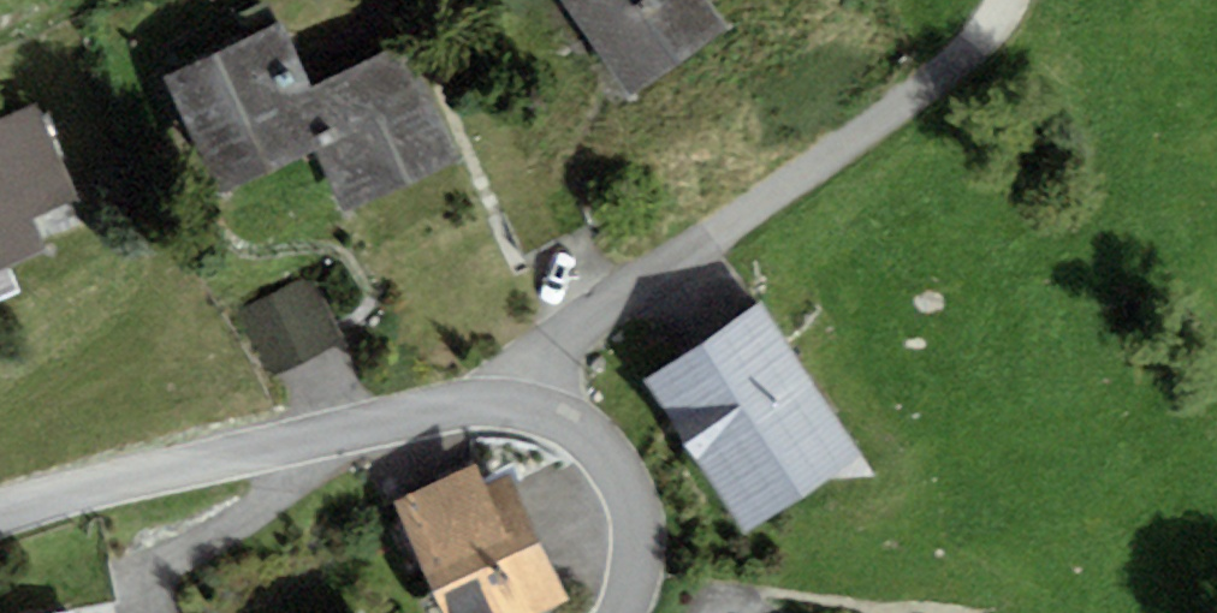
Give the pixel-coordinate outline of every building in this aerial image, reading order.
[(631,94),(726,27),(709,2),(712,0),(564,0),(631,94)] [(194,66),(277,27),(264,1),(182,39),(194,66)] [(194,66),(167,78),(221,193),(314,149),(290,99),(312,88),(282,24),(277,27),(194,66)] [(343,212),(455,159),(402,46),(312,88),(290,99),(314,149),(343,212)] [(0,122),(0,271),(47,251),(34,220),(78,201),(39,106),(0,122)] [(273,379),(344,339),(307,274),(237,314),(273,379)] [(862,457),(762,302),(644,378),(745,533),(862,457)] [(396,504),(445,612),(546,612),(570,602),(512,475),(485,487),(476,468),(396,504)]
